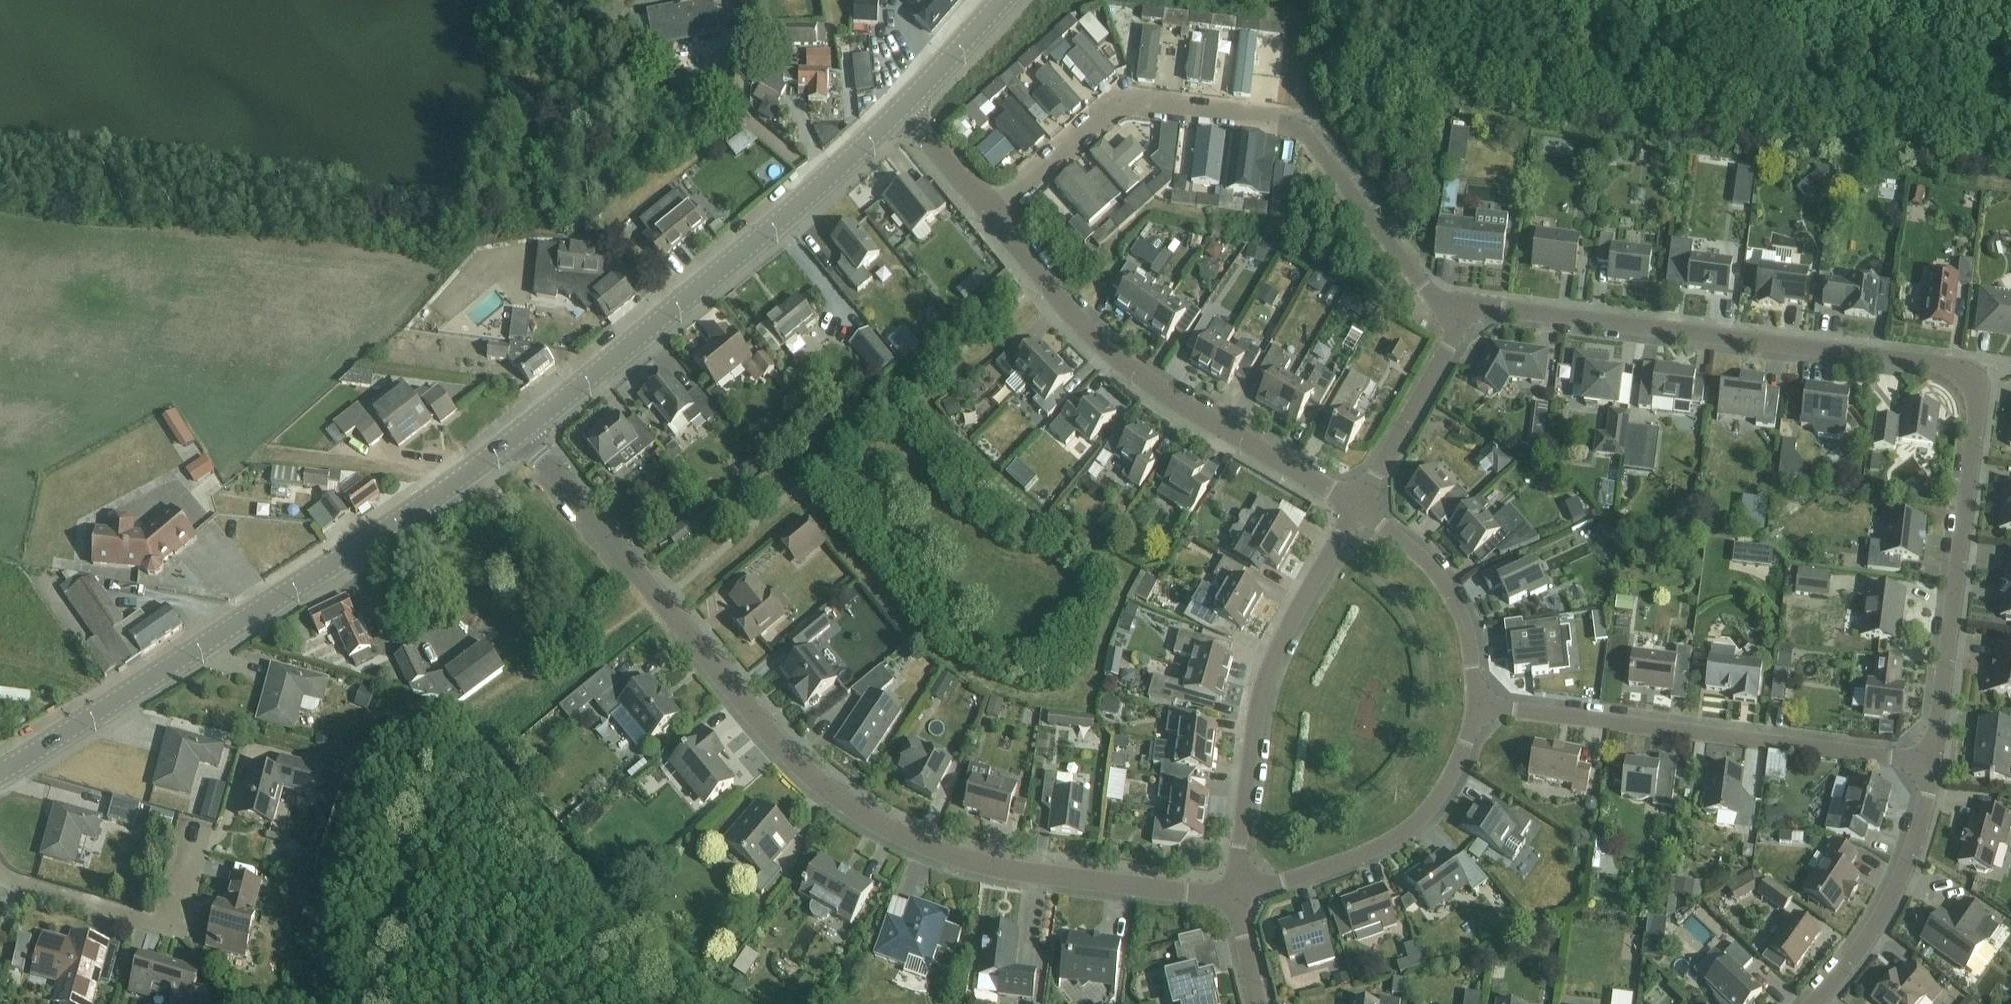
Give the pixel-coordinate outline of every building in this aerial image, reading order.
[(646,11),(653,45),(675,41),(720,33),(714,1),(716,1),(716,0),(676,0),(677,5),(669,7),(646,11)] [(877,25),(879,1),(864,0),(855,0),(853,24),(877,25)] [(930,34),(960,0),(908,0),(907,1),(920,13),(914,20),(930,34)] [(1167,10),(1145,8),(1143,20),(1165,22),(1167,10)] [(1165,22),(1164,29),(1182,31),(1181,39),(1189,40),(1191,26),(1193,14),(1167,10),(1165,22)] [(1215,17),(1193,14),(1191,26),(1213,28),(1215,17)] [(1072,16),(1055,31),(1063,40),(1080,25),(1072,16)] [(1215,17),(1213,28),(1239,32),(1240,20),(1215,17)] [(1262,23),(1240,20),(1239,32),(1261,35),(1262,23)] [(1262,23),(1261,35),(1284,38),(1286,27),(1286,26),(1262,23)] [(825,45),(825,27),(761,27),(761,46),(825,45)] [(1055,31),(1036,48),(1044,57),(1063,40),(1055,31)] [(1161,34),(1142,32),(1137,85),(1156,87),(1161,34)] [(724,79),(744,39),(735,35),(725,54),(716,74),(724,79)] [(1118,76),(1083,38),(1073,47),(1078,52),(1066,63),(1096,96),(1118,76)] [(1261,42),(1241,40),(1236,93),(1255,95),(1261,42)] [(1207,49),(1193,47),(1189,86),(1202,88),(1207,49)] [(1036,48),(1019,63),(1027,72),(1044,57),(1036,48)] [(806,50),(806,71),(830,70),(830,50),(806,50)] [(874,89),(873,50),(856,50),(857,90),(874,89)] [(1019,63),(1000,80),(1008,89),(1017,81),(1027,72),(1019,63)] [(829,71),(806,71),(753,69),(753,83),(759,84),(752,96),(762,102),(757,113),(770,120),(779,104),(777,103),(780,96),(779,96),(786,85),(784,84),(784,81),(799,85),(799,95),(810,95),(810,101),(828,101),(828,89),(829,89),(829,71)] [(1050,69),(1036,82),(1070,119),(1084,106),(1050,69)] [(1000,80),(983,95),(991,104),(1007,90),(1008,89),(1000,80)] [(1008,89),(1007,90),(1027,113),(1037,104),(1017,81),(1008,89)] [(983,95),(973,104),(984,116),(994,107),(991,104),(983,95)] [(1012,102),(1001,112),(1034,150),(1045,140),(1012,102)] [(973,104),(963,112),(964,113),(981,132),(990,123),(984,116),(973,104)] [(958,122),(949,130),(960,142),(968,134),(958,122)] [(1330,144),(1337,139),(1325,122),(1317,128),(1330,144)] [(1469,158),(1469,124),(1452,124),(1452,158),(1469,158)] [(985,160),(1005,142),(997,133),(977,151),(985,160)] [(1225,138),(1200,135),(1193,188),(1219,191),(1225,138)] [(728,143),(727,144),(736,157),(747,149),(737,136),(728,143)] [(1259,144),(1234,141),(1229,194),(1270,198),(1273,174),(1256,173),(1259,144)] [(1104,146),(1090,158),(1125,200),(1140,188),(1128,174),(1146,159),(1132,142),(1114,157),(1104,146)] [(1581,157),(1593,164),(1599,152),(1587,146),(1581,157)] [(1156,149),(1146,157),(1163,176),(1164,176),(1165,175),(1173,168),(1156,149)] [(1609,151),(1607,166),(1617,167),(1618,152),(1609,151)] [(1087,162),(1055,191),(1090,229),(1122,200),(1087,162)] [(1815,168),(1806,176),(1809,179),(1821,191),(1828,185),(1829,183),(1830,170),(1830,168),(1816,167),(1815,168)] [(1736,185),(1733,203),(1749,206),(1752,188),(1754,170),(1738,168),(1736,185)] [(1163,176),(1148,190),(1155,198),(1156,199),(1173,184),(1165,175),(1164,176),(1163,176)] [(1174,182),(1173,192),(1185,193),(1186,186),(1181,178),(1175,177),(1174,182)] [(907,180),(883,200),(912,235),(913,234),(925,225),(946,207),(928,185),(918,193),(907,180)] [(1454,209),(1457,182),(1444,181),(1441,207),(1441,208),(1454,209)] [(1145,187),(1125,204),(1128,207),(1135,215),(1136,216),(1156,199),(1155,198),(1148,190),(1145,187)] [(1912,189),(1909,204),(1922,206),(1925,191),(1912,189)] [(679,192),(640,223),(648,233),(643,237),(663,262),(672,255),(707,228),(685,200),(679,192)] [(1173,193),(1171,204),(1196,207),(1198,195),(1185,193),(1173,192),(1173,193)] [(1273,193),(1270,215),(1286,217),(1288,195),(1273,193)] [(1220,198),(1198,195),(1196,207),(1219,210),(1220,198)] [(1267,203),(1246,201),(1245,213),(1267,215),(1268,203),(1267,203)] [(1135,215),(1128,207),(1111,222),(1119,230),(1119,231),(1136,216),(1135,215)] [(1440,219),(1436,251),(1459,253),(1458,263),(1475,265),(1476,262),(1484,263),(1484,264),(1503,266),(1506,232),(1508,217),(1478,214),(1477,223),(1440,219)] [(631,235),(637,228),(629,220),(623,227),(631,235)] [(847,260),(837,267),(858,292),(873,280),(863,269),(880,255),(854,224),(832,241),(847,260)] [(1536,233),(1532,268),(1561,271),(1560,273),(1575,275),(1579,241),(1567,240),(1567,236),(1536,233)] [(1601,236),(1597,264),(1609,265),(1607,281),(1621,283),(1621,281),(1648,284),(1652,252),(1613,247),(1614,238),(1601,236)] [(1199,251),(1201,239),(1189,237),(1186,248),(1199,251)] [(1672,241),(1666,284),(1687,286),(1687,289),(1714,293),(1714,295),(1728,297),(1733,262),(1691,257),(1693,244),(1672,241)] [(542,246),(537,297),(554,299),(556,290),(562,291),(568,298),(572,295),(586,311),(596,304),(609,319),(634,297),(618,278),(610,284),(604,279),(608,248),(563,243),(562,248),(542,246)] [(1214,244),(1207,254),(1217,262),(1225,251),(1214,244)] [(1248,249),(1246,260),(1264,263),(1266,253),(1266,252),(1248,248),(1248,249)] [(1166,250),(1151,271),(1160,278),(1175,257),(1166,250)] [(1783,307),(1783,306),(1783,302),(1804,304),(1808,271),(1790,269),(1792,254),(1775,252),(1774,267),(1761,265),(1757,298),(1759,298),(1758,304),(1783,307)] [(1957,286),(1971,288),(1974,263),(1960,262),(1958,277),(1929,274),(1926,292),(1922,291),(1920,307),(1924,308),(1922,326),(1952,329),(1954,310),(1952,310),(1954,297),(1956,297),(1957,286)] [(1151,291),(1156,283),(1148,278),(1143,285),(1133,280),(1139,271),(1129,264),(1112,288),(1122,294),(1115,306),(1132,318),(1151,291)] [(980,272),(972,279),(981,290),(989,283),(980,272)] [(1313,274),(1305,287),(1321,297),(1329,283),(1313,274)] [(1826,281),(1823,306),(1845,309),(1845,315),(1874,320),(1875,314),(1886,315),(1887,302),(1890,285),(1879,284),(1877,283),(1871,276),(1864,281),(1850,279),(1849,284),(1826,281)] [(1333,286),(1322,303),(1329,307),(1339,289),(1333,286)] [(1279,295),(1266,287),(1258,300),(1271,308),(1279,295)] [(1151,291),(1132,318),(1150,330),(1168,303),(1173,295),(1166,290),(1160,297),(1151,291)] [(1978,333),(1993,335),(1993,331),(2010,333),(2010,293),(1996,291),(1995,290),(1994,294),(1983,293),(1978,333)] [(797,299),(766,324),(785,348),(816,323),(797,299)] [(1178,309),(1168,303),(1150,330),(1167,342),(1175,331),(1185,337),(1201,314),(1183,302),(1178,309)] [(514,339),(532,339),(533,309),(515,308),(514,339)] [(1205,316),(1186,349),(1197,355),(1191,364),(1210,375),(1226,347),(1234,333),(1216,322),(1205,316)] [(753,361),(751,359),(726,328),(711,341),(714,344),(695,360),(717,388),(742,367),(756,384),(776,368),(764,353),(753,361)] [(869,330),(850,345),(876,376),(895,361),(869,330)] [(892,343),(902,356),(916,344),(906,332),(892,343)] [(1029,385),(1056,359),(1038,341),(1024,355),(1016,346),(996,365),(1011,381),(1005,386),(1016,397),(1029,385)] [(1226,347),(1210,375),(1228,386),(1234,376),(1245,382),(1259,357),(1261,353),(1240,341),(1234,352),(1226,347)] [(554,363),(540,346),(511,342),(511,346),(489,343),(488,357),(509,359),(509,358),(530,383),(554,363)] [(1394,345),(1385,361),(1398,368),(1407,352),(1394,345)] [(1492,346),(1472,382),(1478,385),(1477,389),(1489,396),(1492,393),(1498,397),(1509,378),(1544,383),(1548,353),(1492,346)] [(1275,413),(1294,380),(1284,374),(1291,362),(1283,358),(1285,354),(1273,348),(1260,372),(1270,378),(1256,402),(1275,413)] [(1605,373),(1607,360),(1577,356),(1574,385),(1586,387),(1584,403),(1616,407),(1620,375),(1605,373)] [(1073,377),(1056,359),(1029,385),(1040,396),(1033,403),(1048,418),(1068,399),(1059,391),(1073,377)] [(1642,381),(1638,409),(1650,410),(1652,400),(1675,403),(1673,413),(1689,415),(1691,405),(1692,405),(1702,406),(1705,384),(1695,382),(1696,373),(1669,369),(1669,367),(1655,366),(1653,382),(1642,381)] [(1294,380),(1275,413),(1296,425),(1310,401),(1320,407),(1336,379),(1317,368),(1306,387),(1294,380)] [(353,371),(353,385),(376,386),(377,372),(353,371)] [(1352,371),(1347,381),(1329,412),(1339,418),(1325,442),(1346,454),(1365,421),(1353,414),(1359,402),(1370,381),(1352,371)] [(641,395),(638,398),(639,398),(643,403),(648,410),(654,405),(671,426),(683,417),(690,427),(702,417),(708,424),(719,415),(698,389),(687,398),(666,373),(643,392),(644,393),(641,395)] [(1721,389),(1718,414),(1756,419),(1756,426),(1775,429),(1779,397),(1779,391),(1763,389),(1764,379),(1740,376),(1739,392),(1721,389)] [(1806,385),(1801,427),(1815,429),(1814,431),(1818,437),(1838,439),(1844,435),(1850,393),(1832,391),(1831,391),(1823,390),(1823,387),(1806,385)] [(411,394),(378,419),(399,446),(431,421),(430,420),(436,415),(441,423),(449,416),(456,411),(438,389),(432,394),(429,391),(421,390),(413,397),(411,394)] [(719,389),(713,395),(719,403),(725,397),(719,389)] [(1079,432),(1091,443),(1116,415),(1097,397),(1084,412),(1075,404),(1057,424),(1050,432),(1066,446),(1073,439),(1079,432)] [(960,413),(956,402),(944,406),(948,417),(960,413)] [(1877,418),(1873,447),(1894,450),(1895,442),(1933,447),(1938,409),(1932,408),(1933,404),(1924,403),(1923,406),(1905,403),(1903,418),(1899,421),(1898,421),(1898,420),(1877,418)] [(359,407),(327,432),(338,445),(355,432),(368,449),(382,438),(359,407)] [(1623,460),(1628,427),(1629,417),(1608,414),(1605,439),(1595,437),(1592,457),(1623,460)] [(584,440),(606,467),(608,465),(613,471),(617,472),(622,467),(622,463),(618,457),(631,447),(639,457),(656,444),(635,417),(625,425),(616,415),(584,440)] [(1120,429),(1105,450),(1116,457),(1129,466),(1122,477),(1140,489),(1157,463),(1147,457),(1159,440),(1137,425),(1130,436),(1120,429)] [(1628,427),(1623,460),(1622,469),(1652,473),(1658,431),(1628,427)] [(675,439),(664,448),(674,460),(685,451),(675,439)] [(1494,443),(1481,456),(1498,475),(1512,463),(1511,462),(1513,460),(1506,451),(1503,453),(1494,443)] [(660,448),(654,453),(661,462),(667,457),(660,448)] [(1184,454),(1163,486),(1158,494),(1179,507),(1178,509),(1189,516),(1206,490),(1196,483),(1206,468),(1184,454)] [(1873,455),(1871,471),(1879,472),(1881,456),(1873,455)] [(205,458),(187,471),(197,484),(215,472),(205,458)] [(1241,467),(1234,463),(1230,470),(1237,474),(1241,467)] [(1780,465),(1778,478),(1815,483),(1817,470),(1780,465)] [(1417,483),(1406,492),(1427,516),(1431,513),(1441,524),(1469,500),(1457,487),(1453,491),(1433,468),(1423,478),(1421,476),(1415,481),(1417,483)] [(340,484),(341,473),(330,472),(330,475),(299,471),(298,485),(329,489),(330,483),(340,484)] [(340,488),(339,488),(358,513),(381,495),(365,475),(358,474),(341,473),(340,484),(340,488)] [(1999,531),(2010,532),(2010,488),(2005,487),(1999,531)] [(335,492),(324,500),(320,503),(335,522),(349,511),(335,492)] [(1767,522),(1768,497),(1746,496),(1745,522),(1767,522)] [(1239,524),(1288,552),(1299,533),(1275,519),(1281,509),(1260,497),(1250,514),(1247,512),(1243,513),(1240,519),(1241,522),(1239,524)] [(1479,498),(1448,526),(1456,535),(1453,538),(1463,548),(1460,551),(1468,560),(1471,557),(1472,558),(1474,556),(1481,565),(1496,552),(1497,551),(1501,556),(1540,540),(1511,506),(1497,518),(1493,522),(1484,512),(1488,508),(1479,498)] [(1578,501),(1565,506),(1573,524),(1586,519),(1578,501)] [(272,516),(273,503),(261,502),(260,515),(272,516)] [(705,506),(691,517),(700,527),(713,515),(705,506)] [(110,532),(96,531),(93,565),(144,569),(149,575),(156,576),(162,571),(163,563),(174,553),(176,555),(197,537),(173,508),(157,521),(159,522),(144,535),(133,534),(134,523),(130,518),(116,517),(111,521),(110,532)] [(1871,543),(1867,569),(1900,573),(1901,559),(1917,561),(1920,536),(1924,536),(1926,520),(1890,515),(1887,535),(1889,537),(1882,544),(1871,543)] [(691,517),(690,516),(666,535),(675,547),(700,527),(691,517)] [(824,542),(807,521),(782,541),(800,563),(824,542)] [(1188,533),(1199,540),(1205,530),(1194,524),(1188,533)] [(1288,552),(1239,524),(1238,526),(1234,528),(1229,535),(1230,539),(1234,542),(1227,555),(1247,567),(1253,557),(1277,571),(1288,552)] [(1192,541),(1186,537),(1180,545),(1187,549),(1192,541)] [(1755,546),(1753,565),(1772,567),(1774,548),(1755,546)] [(832,556),(826,561),(831,566),(837,562),(832,556)] [(1219,594),(1252,613),(1263,595),(1239,581),(1245,571),(1224,559),(1214,577),(1225,584),(1219,594)] [(1483,576),(1490,592),(1501,587),(1504,594),(1502,598),(1508,602),(1509,606),(1529,597),(1530,599),(1547,592),(1535,565),(1515,574),(1510,563),(1483,576)] [(2001,618),(2004,619),(2006,622),(2010,622),(2010,568),(2010,571),(2007,571),(2004,589),(2003,589),(2002,598),(2003,598),(2001,618)] [(67,571),(62,574),(67,583),(80,576),(67,571)] [(1831,574),(1799,571),(1796,594),(1828,598),(1831,574)] [(119,668),(121,671),(183,627),(168,605),(148,619),(142,611),(126,622),(93,578),(80,576),(67,583),(61,587),(97,638),(85,646),(107,677),(119,668)] [(754,580),(732,598),(744,612),(733,621),(751,643),(784,616),(781,613),(767,595),(754,580)] [(1202,601),(1193,617),(1213,629),(1219,619),(1238,630),(1242,632),(1252,613),(1219,594),(1202,584),(1195,597),(1202,601)] [(1144,587),(1138,598),(1148,603),(1154,592),(1144,587)] [(1905,594),(1867,589),(1861,637),(1899,642),(1905,594)] [(374,658),(371,649),(346,597),(310,615),(319,634),(335,627),(350,659),(352,658),(356,666),(374,658)] [(1617,597),(1615,610),(1633,612),(1634,600),(1617,597)] [(1124,615),(1136,619),(1141,606),(1129,602),(1124,615)] [(1604,614),(1592,616),(1593,629),(1606,628),(1604,614)] [(820,615),(789,640),(799,652),(830,627),(829,625),(820,615)] [(1124,615),(1120,626),(1131,631),(1136,619),(1124,615)] [(1571,647),(1569,629),(1561,630),(1560,622),(1523,626),(1522,622),(1504,624),(1507,654),(1512,654),(1514,675),(1531,673),(1532,676),(1549,674),(1548,671),(1565,669),(1563,647),(1571,647)] [(1190,671),(1227,681),(1233,660),(1206,652),(1209,641),(1180,632),(1174,654),(1193,659),(1190,671)] [(1986,675),(1984,692),(2007,695),(2009,698),(2010,696),(2010,645),(1990,643),(1990,645),(1997,646),(1993,676),(1986,675)] [(455,706),(505,671),(486,645),(446,674),(428,678),(413,649),(395,658),(413,694),(455,706)] [(1713,646),(1711,659),(1709,658),(1705,690),(1734,694),(1733,701),(1757,704),(1757,697),(1759,697),(1763,665),(1733,662),(1734,657),(1732,653),(1730,650),(1727,648),(1713,646)] [(1777,670),(1789,672),(1790,672),(1793,648),(1780,647),(1777,670)] [(788,687),(805,708),(810,703),(814,706),(820,701),(817,697),(838,681),(811,648),(781,673),(791,685),(788,687)] [(1632,653),(1628,686),(1655,689),(1655,691),(1673,693),(1675,678),(1688,679),(1692,650),(1677,649),(1676,659),(1632,653)] [(1109,652),(1104,676),(1116,678),(1120,654),(1109,652)] [(1874,684),(1868,683),(1864,717),(1881,719),(1881,715),(1901,717),(1905,688),(1899,687),(1902,664),(1877,661),(1874,684)] [(867,763),(900,713),(877,697),(894,681),(889,676),(882,666),(852,691),(865,702),(837,743),(867,763)] [(273,667),(258,721),(293,731),(299,710),(312,714),(317,712),(320,709),(321,702),(322,703),(328,682),(273,667)] [(1777,670),(1775,670),(1771,702),(1785,704),(1789,672),(1777,670)] [(1227,681),(1190,671),(1187,682),(1181,680),(1180,684),(1154,677),(1148,699),(1175,706),(1177,702),(1190,706),(1194,695),(1221,702),(1227,681)] [(942,674),(930,697),(942,703),(954,680),(942,674)] [(638,751),(651,740),(661,732),(665,733),(670,729),(669,725),(679,716),(669,704),(671,702),(662,692),(661,694),(649,679),(630,695),(621,684),(597,705),(609,720),(611,718),(638,751)] [(357,705),(369,710),(374,693),(363,689),(357,705)] [(34,692),(0,691),(0,703),(0,705),(34,706),(34,692)] [(1003,703),(991,699),(987,714),(999,718),(1003,703)] [(1104,703),(1102,713),(1118,717),(1120,706),(1104,703)] [(1177,746),(1214,751),(1217,729),(1196,726),(1197,714),(1170,710),(1167,734),(1178,735),(1177,746)] [(1050,714),(1048,726),(1071,728),(1072,716),(1050,714)] [(1979,722),(1977,735),(1979,735),(1974,777),(1990,779),(1990,781),(1994,782),(1994,780),(2010,782),(2010,726),(1979,722)] [(218,767),(224,747),(169,732),(154,786),(190,796),(197,773),(192,771),(195,761),(218,767)] [(708,732),(671,762),(697,793),(701,789),(711,802),(734,783),(714,759),(724,751),(720,747),(719,748),(710,737),(711,736),(708,732)] [(316,746),(332,746),(332,736),(316,736),(316,746)] [(1115,738),(1114,748),(1128,750),(1130,740),(1115,738)] [(913,742),(899,769),(912,775),(906,786),(933,800),(952,763),(913,742)] [(1156,743),(1153,764),(1163,765),(1161,777),(1189,781),(1190,769),(1211,772),(1214,751),(1177,746),(1156,743)] [(1564,750),(1535,744),(1529,778),(1573,787),(1572,792),(1586,795),(1591,769),(1578,767),(1581,751),(1565,748),(1564,750)] [(1770,751),(1768,776),(1795,778),(1796,752),(1770,751)] [(303,754),(300,764),(283,759),(279,774),(252,767),(238,816),(270,824),(280,788),(312,797),(319,769),(318,769),(321,759),(303,754)] [(1654,801),(1653,807),(1671,810),(1678,760),(1659,758),(1658,764),(1626,760),(1624,773),(1621,772),(1615,783),(1622,787),(1621,797),(1630,798),(1632,800),(1635,802),(1639,803),(1643,802),(1646,800),(1654,801)] [(966,785),(971,787),(965,810),(990,817),(989,821),(1006,826),(1017,784),(1004,781),(1002,786),(987,782),(990,771),(971,765),(966,785)] [(1737,816),(1735,829),(1752,831),(1756,801),(1740,799),(1743,773),(1709,768),(1705,799),(1702,802),(1701,808),(1707,816),(1714,816),(1717,814),(1737,816)] [(1111,800),(1129,801),(1131,770),(1113,769),(1111,800)] [(1088,794),(1071,791),(1072,777),(1046,774),(1042,804),(1053,814),(1051,832),(1083,836),(1088,794)] [(1189,781),(1161,777),(1158,800),(1170,801),(1168,812),(1206,817),(1208,795),(1187,793),(1189,781)] [(1834,802),(1826,830),(1864,841),(1867,829),(1879,832),(1883,818),(1884,819),(1887,807),(1886,807),(1891,791),(1869,784),(1868,787),(1849,782),(1843,805),(1834,802)] [(111,808),(108,820),(134,827),(135,826),(138,816),(138,815),(141,804),(114,797),(111,808)] [(1586,801),(1585,808),(1590,812),(1597,810),(1598,803),(1593,799),(1586,801)] [(1027,803),(1018,800),(1013,815),(1023,818),(1027,803)] [(206,802),(201,819),(217,823),(221,805),(206,801),(206,802)] [(1476,804),(1461,828),(1501,854),(1514,862),(1527,843),(1521,839),(1531,824),(1497,803),(1491,813),(1476,804)] [(95,839),(101,818),(55,806),(41,856),(72,864),(80,835),(95,839)] [(797,837),(787,829),(761,806),(741,830),(738,827),(725,842),(762,874),(752,886),(762,895),(782,872),(773,864),(782,853),(797,837)] [(152,808),(148,822),(171,828),(175,814),(152,808)] [(1958,864),(1975,869),(1977,872),(1985,874),(1988,873),(1991,873),(1999,845),(2005,847),(2010,826),(2010,817),(1981,808),(1976,824),(1970,822),(1966,838),(1964,837),(1962,846),(1963,847),(1958,864)] [(1781,822),(1777,811),(1766,816),(1770,826),(1781,822)] [(1206,817),(1168,812),(1167,823),(1156,821),(1153,844),(1180,847),(1182,836),(1203,838),(1206,817)] [(268,833),(266,839),(281,843),(282,836),(268,833)] [(1781,833),(1780,843),(1792,844),(1792,833),(1781,833)] [(1478,840),(1468,853),(1479,861),(1488,847),(1478,840)] [(1816,874),(1803,892),(1836,914),(1844,900),(1848,903),(1858,888),(1854,886),(1859,878),(1848,870),(1856,857),(1831,840),(1822,855),(1831,861),(1820,877),(1816,874)] [(1597,869),(1613,870),(1615,850),(1599,848),(1597,869)] [(650,849),(645,857),(654,863),(659,855),(650,849)] [(1488,882),(1464,855),(1453,863),(1446,853),(1407,881),(1429,911),(1467,884),(1473,893),(1488,882)] [(800,895),(814,903),(811,908),(811,913),(814,918),(818,920),(823,920),(828,918),(831,913),(852,925),(873,887),(821,858),(800,895)] [(252,914),(259,885),(232,878),(224,907),(219,906),(208,946),(244,955),(255,914),(252,914)] [(1675,894),(1693,896),(1694,882),(1676,880),(1675,894)] [(1758,893),(1758,894),(1784,913),(1793,900),(1767,881),(1758,893)] [(1342,903),(1345,912),(1333,916),(1341,939),(1382,925),(1384,931),(1397,926),(1383,887),(1367,892),(1368,895),(1359,898),(1359,897),(1342,903)] [(926,979),(937,950),(955,956),(963,931),(945,925),(949,914),(919,903),(917,909),(909,906),(894,901),(888,918),(875,956),(906,967),(904,971),(926,979)] [(1689,903),(1678,917),(1693,930),(1705,916),(1689,903)] [(2000,929),(1985,919),(1985,918),(1964,903),(1956,914),(1958,916),(1953,922),(1941,914),(1922,940),(1964,970),(1983,944),(1990,942),(1996,946),(2003,934),(1998,931),(2000,929)] [(1317,906),(1304,910),(1306,917),(1280,925),(1284,941),(1283,942),(1284,946),(1286,945),(1290,960),(1305,955),(1308,968),(1334,961),(1320,913),(1317,906)] [(1794,915),(1769,951),(1762,960),(1779,973),(1786,963),(1795,970),(1820,934),(1794,915)] [(1648,918),(1646,938),(1665,940),(1667,920),(1648,918)] [(1013,968),(1018,931),(986,927),(980,978),(1000,980),(998,995),(1033,999),(1037,972),(1013,968)] [(1202,933),(1178,939),(1180,946),(1181,952),(1205,946),(1204,944),(1203,937),(1202,933)] [(1174,947),(1181,972),(1197,968),(1199,977),(1214,973),(1215,978),(1221,977),(1212,935),(1203,937),(1205,946),(1181,952),(1180,946),(1174,947)] [(20,936),(11,970),(24,973),(33,939),(20,936)] [(83,947),(44,936),(34,974),(61,981),(55,1003),(61,1003),(93,1003),(109,944),(86,938),(83,947)] [(1085,974),(1090,981),(1090,982),(1116,985),(1121,943),(1099,941),(1099,945),(1090,944),(1090,939),(1070,937),(1067,958),(1063,957),(1060,978),(1078,980),(1085,974)] [(1705,983),(1707,985),(1707,986),(1718,1003),(1755,1003),(1754,1001),(1762,993),(1741,974),(1753,962),(1735,945),(1723,957),(1727,961),(1705,983)] [(747,950),(733,970),(745,979),(760,959),(747,950)] [(193,994),(198,977),(179,971),(180,966),(142,955),(131,990),(150,996),(153,987),(174,993),(171,1003),(208,1003),(210,999),(193,994)] [(1420,958),(1398,966),(1401,975),(1424,968),(1420,958)] [(1872,1000),(1877,1003),(1921,1003),(1926,998),(1932,1003),(1941,992),(1909,965),(1893,983),(1889,980),(1872,1000)] [(1165,975),(1170,995),(1177,993),(1180,1003),(1219,1003),(1215,988),(1218,987),(1215,978),(1214,973),(1199,977),(1197,968),(1181,972),(1165,975)] [(1350,984),(1347,975),(1335,980),(1338,989),(1350,984)] [(1395,979),(1393,994),(1404,995),(1406,980),(1395,979)] [(1465,993),(1464,1003),(1480,1003),(1481,995),(1465,993)]
